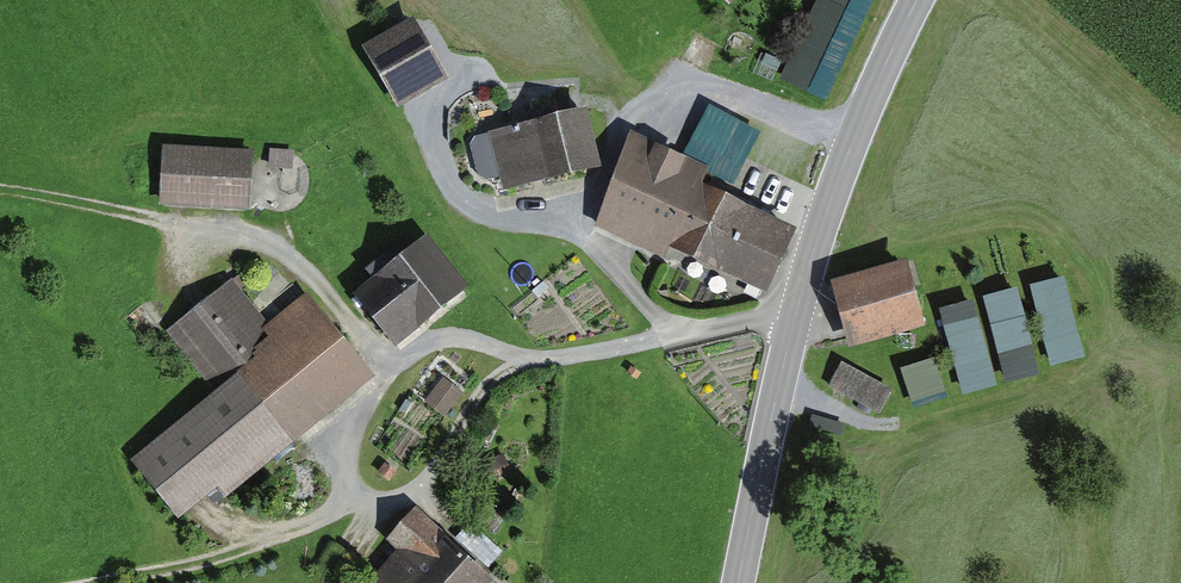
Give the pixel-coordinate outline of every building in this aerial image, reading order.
[(398,107),(451,78),(435,51),(471,31),(453,0),(397,0),(409,20),(364,45),(398,107)] [(504,190),(599,165),(583,102),(488,127),(490,135),(471,140),(482,181),(501,176),(504,190)] [(674,251),(765,293),(798,221),(721,186),(729,169),(685,149),(682,155),(633,132),(589,228),(668,264),(674,251)] [(159,207),(250,213),(253,152),(163,146),(159,207)] [(271,149),(271,169),(298,169),(298,150),(271,149)] [(398,350),(475,294),(431,234),(383,269),(389,277),(360,298),(398,350)] [(905,260),(833,280),(851,347),(923,328),(905,260)] [(227,493),(375,370),(305,287),(271,316),(235,274),(171,327),(217,382),(130,454),(181,515),(219,484),(227,493)] [(943,301),(961,385),(1086,358),(1068,275),(943,301)] [(939,359),(906,366),(913,400),(947,392),(939,359)] [(879,414),(892,388),(842,363),(829,389),(879,414)] [(426,405),(448,418),(465,391),(444,377),(426,405)] [(379,582),(486,582),(496,572),(419,501),(391,532),(407,547),(376,580),(379,582)]
